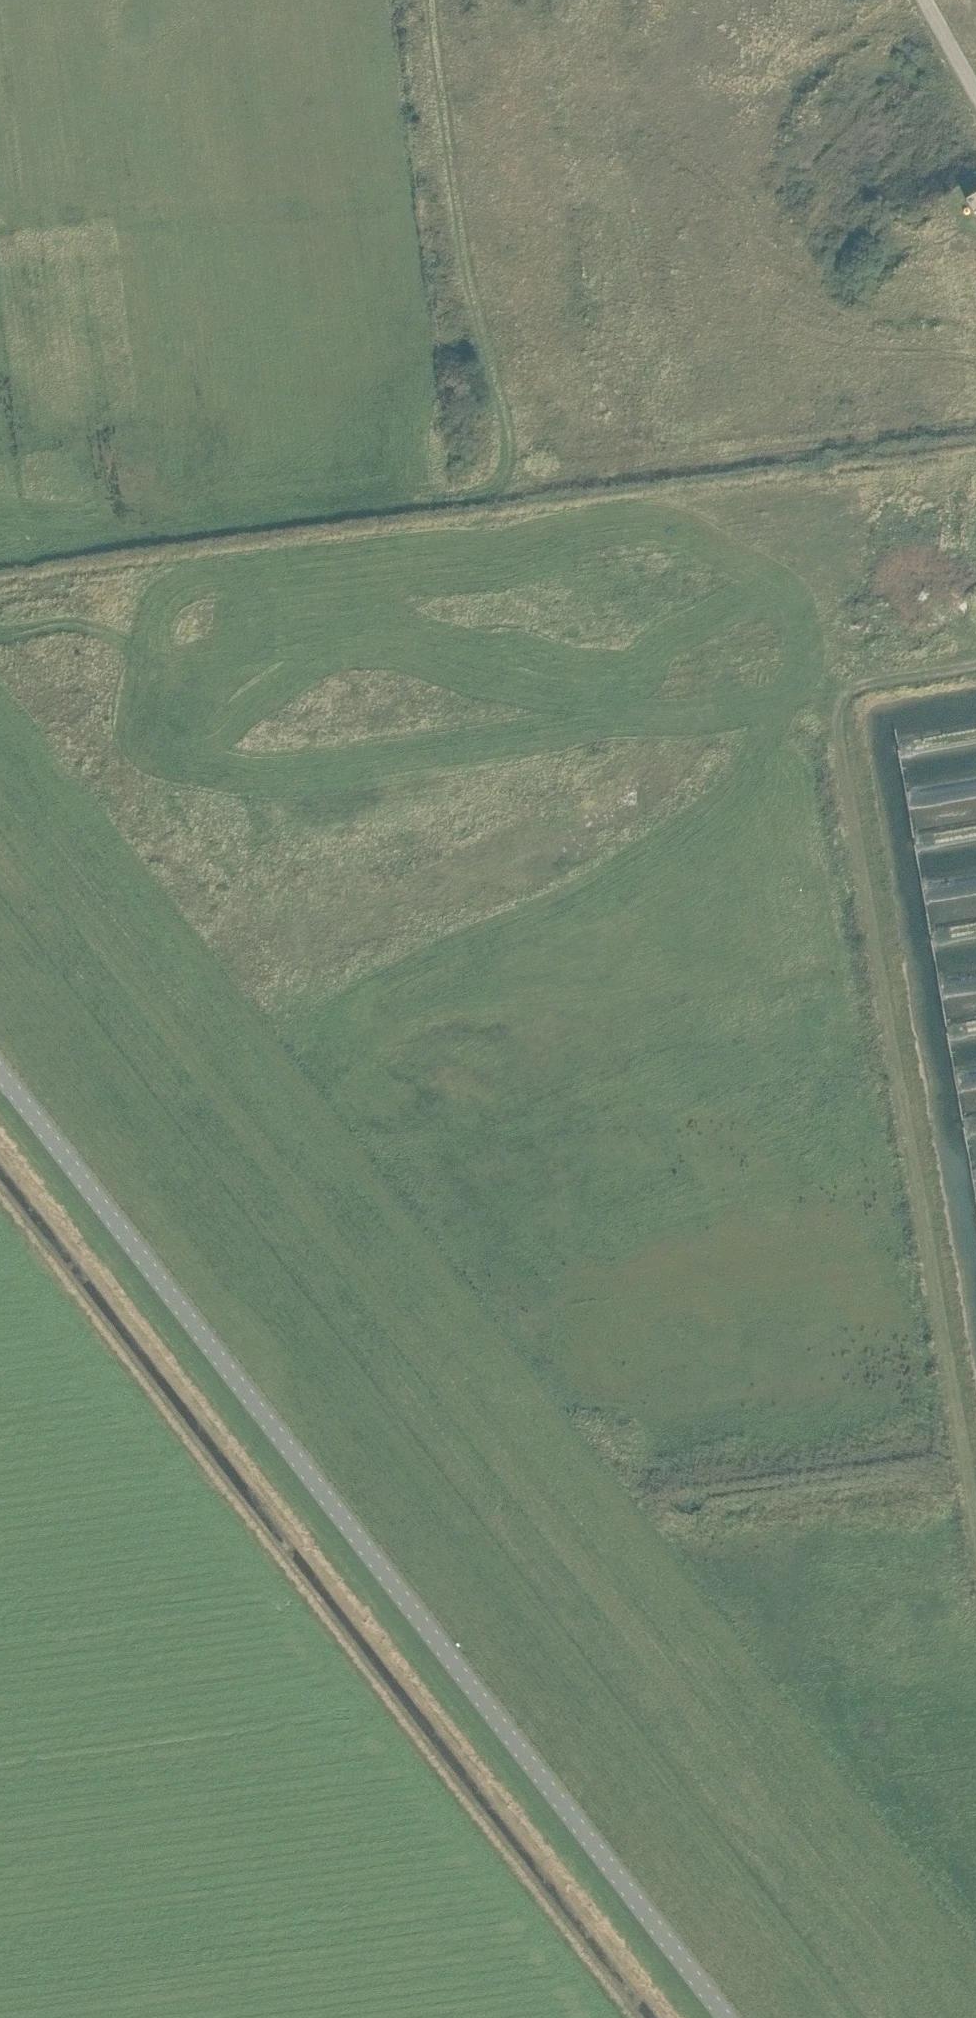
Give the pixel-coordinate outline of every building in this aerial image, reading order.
[(966,201),(974,216),(975,214),(975,195),(966,201)]
